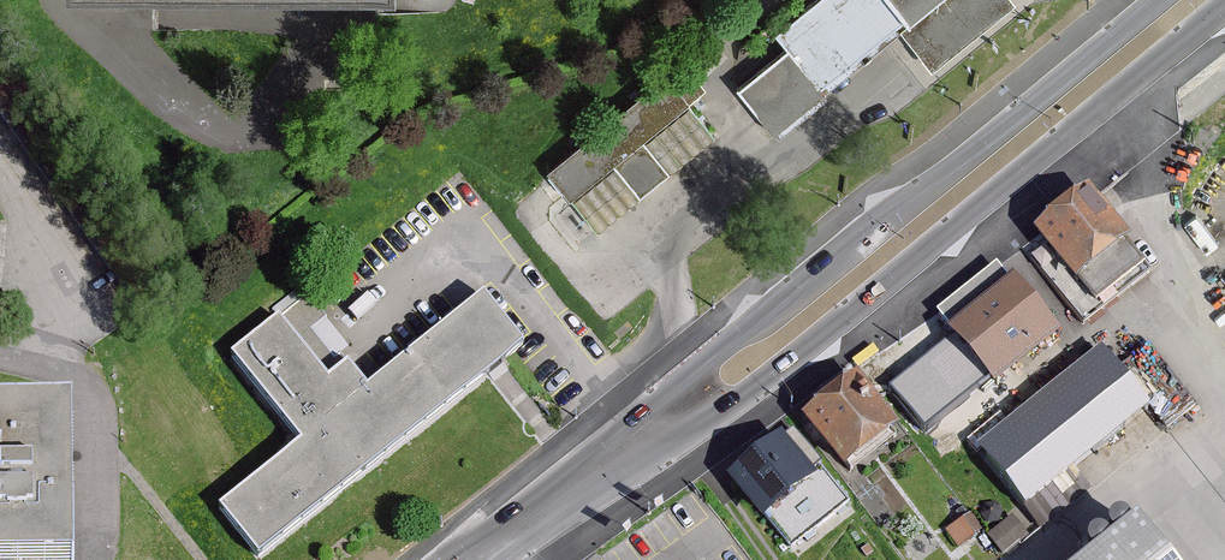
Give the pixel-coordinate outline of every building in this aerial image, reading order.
[(776,33),(787,46),(821,87),(897,25),(906,18),(891,0),(816,0),(776,33)] [(906,18),(910,22),(938,0),(891,0),(906,18)] [(910,22),(906,18),(897,25),(922,56),(932,68),(1015,1),(1014,0),(938,0),(910,22)] [(821,87),(787,46),(736,87),(773,131),(823,90),(821,87)] [(667,74),(690,102),(706,88),(683,61),(667,74)] [(670,172),(716,135),(690,102),(667,74),(547,170),(570,198),(596,231),(640,195),(670,172)] [(1051,244),(1031,259),(1082,325),(1149,273),(1141,262),(1125,242),(1123,244),(1087,198),(1072,210),(1067,208),(1062,211),(1057,215),(1058,221),(1042,233),(1051,244)] [(978,282),(940,313),(957,334),(960,339),(993,379),(1049,333),(1013,289),(999,271),(990,278),(981,285),(978,282)] [(495,367),(522,345),(484,299),(368,392),(341,357),(345,354),(319,322),(325,318),(308,297),(278,321),(232,357),(302,444),(220,509),(259,556),(495,367)] [(925,433),(993,379),(960,339),(893,393),(925,433)] [(1149,345),(1120,368),(1168,428),(1196,405),(1149,345)] [(1149,408),(1110,359),(986,460),(1025,508),(1149,408)] [(846,465),(892,430),(856,384),(840,396),(839,394),(836,394),(831,388),(826,392),(821,396),(825,402),(825,405),(826,407),(810,419),(846,465)] [(822,464),(795,431),(786,437),(784,440),(759,459),(735,478),(761,512),(791,549),(849,503),(820,466),(822,464)] [(72,432),(0,433),(0,559),(74,559),(72,432)] [(986,506),(982,515),(988,522),(998,521),(1001,512),(995,504),(986,506)] [(959,523),(949,530),(959,546),(969,539),(968,537),(977,530),(969,518),(960,524),(959,523)] [(1021,540),(1007,522),(990,536),(1004,554),(1021,540)] [(1103,559),(1162,559),(1139,531),(1103,559)]
